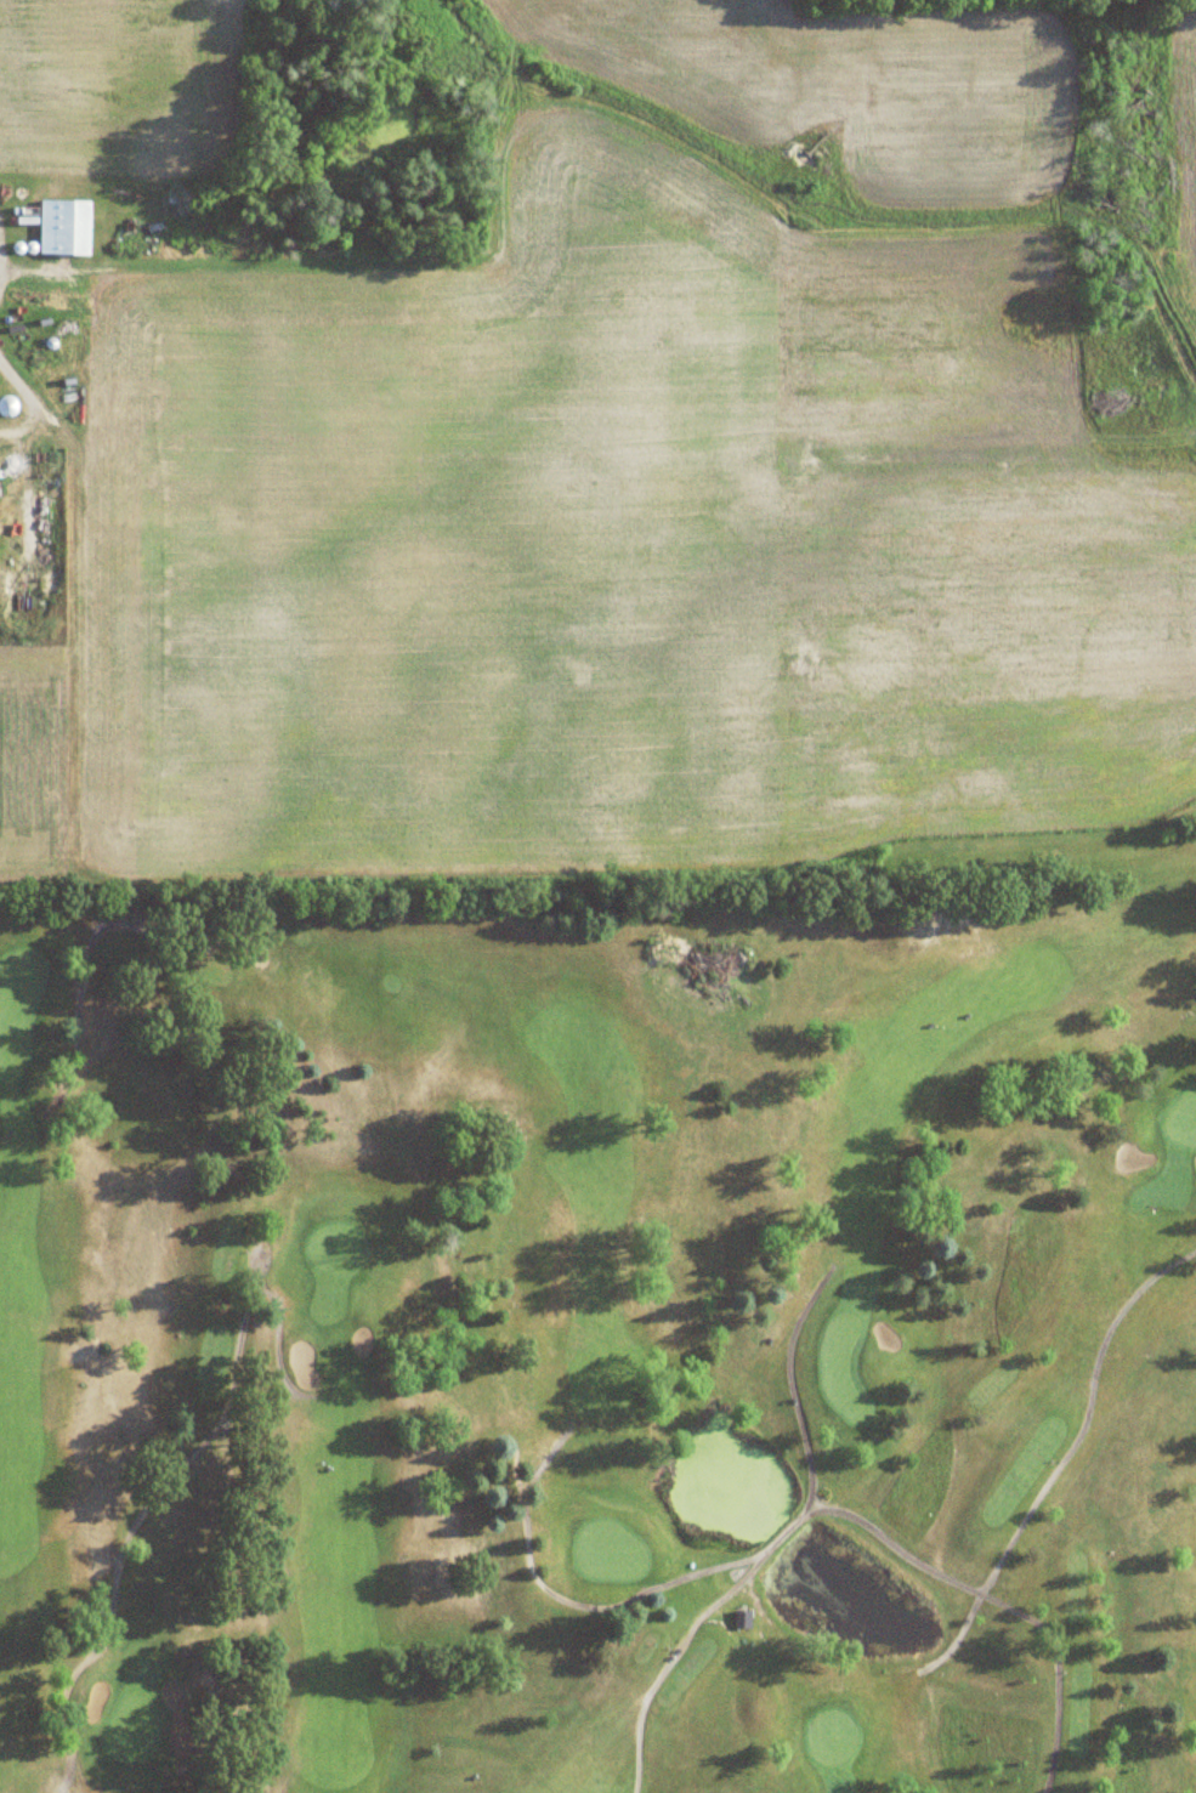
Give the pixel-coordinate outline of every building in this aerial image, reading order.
[(41,254),(91,254),(91,200),(41,200),(41,254)] [(733,1610),(750,1611),(749,1627),(733,1627),(733,1610)]
